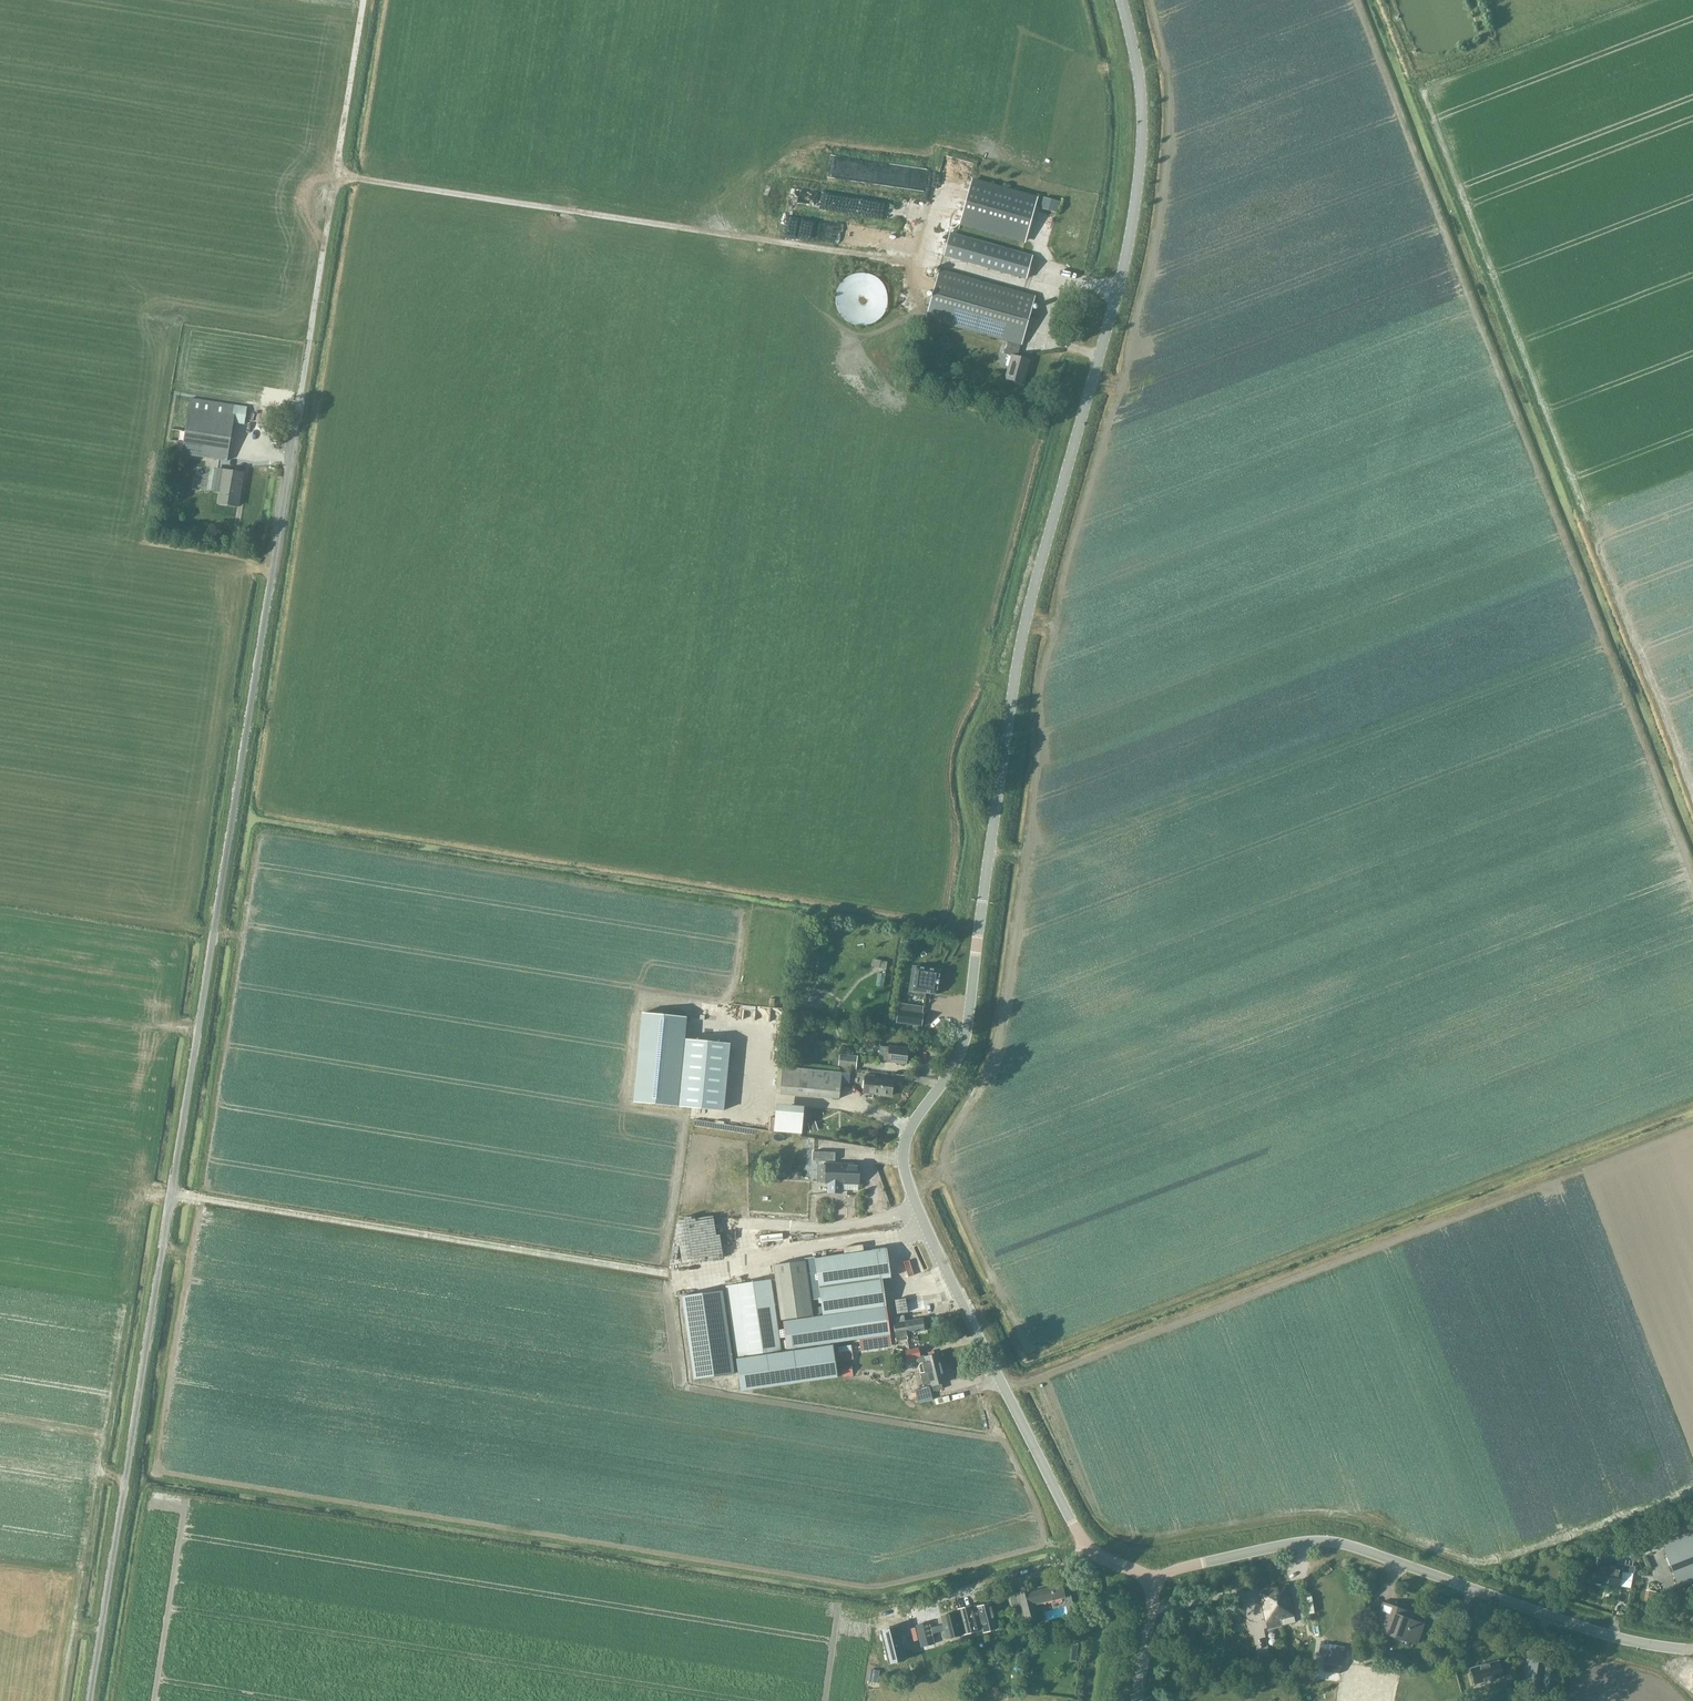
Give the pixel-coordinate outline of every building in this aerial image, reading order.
[(972,179),(961,216),(1026,235),(1037,197),(975,179),(972,179)] [(1040,208),(1056,212),(1059,202),(1042,197),(1040,208)] [(1025,278),(1032,255),(950,232),(943,256),(1025,278)] [(999,339),(1007,341),(1020,345),(1034,296),(963,276),(940,269),(925,317),(949,324),(999,339)] [(883,283),(874,276),(868,274),(863,274),(860,274),(858,274),(853,275),(851,277),(848,278),(846,279),(844,281),(841,285),(839,288),(838,291),(838,293),(838,297),(837,300),(838,303),(838,307),(840,313),(843,317),(846,319),(848,321),(853,324),(859,325),(867,325),(872,323),(876,322),(879,320),(882,317),(885,313),(888,307),(889,300),(888,293),(886,289),(883,283)] [(1020,345),(1007,341),(1003,353),(1012,356),(1005,378),(1023,384),(1029,360),(1017,356),(1020,345)] [(190,398),(182,453),(227,461),(233,423),(244,425),(247,407),(235,405),(190,398)] [(216,468),(212,491),(219,492),(218,502),(237,506),(242,473),(216,468)] [(912,966),(909,994),(920,996),(920,992),(939,994),(942,970),(912,966)] [(897,1014),(896,1022),(920,1026),(922,1017),(897,1014)] [(679,1106),(688,1107),(723,1111),(730,1044),(685,1040),(679,1106)] [(889,1047),(879,1046),(877,1060),(887,1061),(887,1062),(906,1064),(908,1049),(889,1046),(889,1047)] [(840,1054),(838,1067),(856,1069),(857,1056),(840,1054)] [(840,1083),(841,1072),(777,1066),(775,1089),(779,1090),(779,1093),(839,1099),(840,1083)] [(841,1072),(840,1083),(849,1084),(849,1073),(841,1072)] [(891,1096),(893,1080),(863,1077),(862,1092),(891,1096)] [(776,1104),(774,1131),(801,1134),(804,1106),(776,1104)] [(815,1121),(808,1123),(811,1132),(818,1129),(815,1121)] [(826,1181),(825,1184),(827,1184),(827,1193),(842,1194),(842,1190),(842,1184),(858,1184),(859,1164),(826,1163),(826,1181)] [(813,1317),(783,1321),(786,1349),(833,1342),(849,1340),(856,1339),(859,1339),(860,1351),(887,1347),(886,1335),(890,1335),(887,1319),(886,1306),(882,1279),(890,1277),(886,1249),(842,1254),(842,1255),(815,1258),(815,1257),(804,1259),(805,1261),(811,1300),(817,1299),(817,1303),(821,1302),(821,1307),(812,1308),(813,1316),(813,1317)] [(781,1320),(813,1316),(805,1261),(773,1265),(781,1320)] [(735,1357),(781,1350),(771,1279),(725,1286),(726,1292),(735,1357)] [(734,1374),(722,1290),(682,1296),(694,1380),(734,1374)] [(897,1320),(904,1319),(903,1317),(921,1314),(919,1299),(894,1303),(897,1320)] [(904,1319),(897,1320),(897,1322),(893,1323),(896,1340),(907,1339),(906,1334),(924,1331),(922,1318),(904,1321),(904,1319)] [(833,1345),(736,1360),(740,1391),(837,1376),(833,1345)] [(920,1373),(942,1368),(938,1354),(925,1357),(924,1354),(920,1355),(919,1348),(905,1351),(907,1360),(914,1359),(915,1360),(920,1363),(918,1365),(920,1373)] [(852,1363),(842,1364),(844,1377),(853,1376),(852,1363)] [(942,1368),(920,1373),(923,1385),(931,1383),(931,1386),(945,1382),(942,1368)] [(917,1398),(930,1395),(928,1386),(915,1390),(917,1398)] [(1660,1543),(1677,1586),(1692,1580),(1692,1530),(1660,1543)] [(1634,1566),(1618,1564),(1619,1559),(1598,1555),(1596,1565),(1593,1582),(1618,1587),(1621,1571),(1633,1573),(1634,1566)] [(1024,1591),(1015,1594),(1016,1597),(1019,1609),(1023,1622),(1035,1619),(1031,1606),(1065,1597),(1061,1582),(1024,1591)] [(1273,1587),(1280,1619),(1281,1623),(1295,1620),(1294,1616),(1295,1615),(1288,1584),(1273,1587)] [(1280,1619),(1273,1587),(1258,1591),(1265,1622),(1280,1619)] [(1019,1609),(1016,1597),(1011,1598),(1014,1610),(1019,1609)] [(971,1606),(958,1609),(964,1634),(979,1630),(982,1629),(983,1633),(997,1629),(996,1625),(990,1603),(977,1607),(972,1608),(971,1606)] [(1408,1620),(1411,1613),(1394,1608),(1391,1616),(1380,1612),(1374,1628),(1416,1643),(1422,1625),(1408,1620)] [(962,1635),(956,1612),(941,1616),(943,1624),(930,1628),(932,1633),(944,1630),(946,1639),(951,1638),(962,1635)] [(934,1644),(932,1633),(930,1628),(929,1622),(915,1626),(920,1647),(934,1644)] [(899,1627),(881,1631),(889,1664),(906,1660),(899,1627)] [(1321,1644),(1319,1655),(1325,1656),(1323,1669),(1340,1671),(1344,1647),(1321,1644)] [(1375,1645),(1374,1654),(1383,1656),(1385,1647),(1375,1645)] [(1259,1670),(1274,1667),(1271,1652),(1256,1655),(1259,1670)] [(1547,1661),(1531,1659),(1527,1683),(1543,1686),(1541,1694),(1553,1696),(1557,1670),(1546,1669),(1547,1661)] [(1498,1662),(1469,1669),(1473,1684),(1502,1677),(1502,1676),(1498,1662)]
